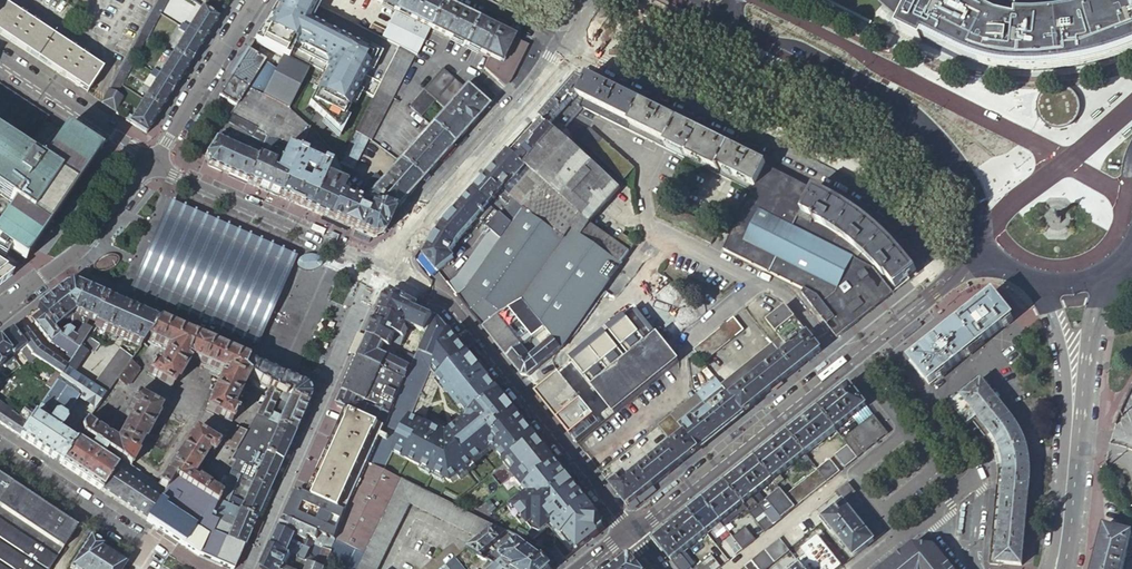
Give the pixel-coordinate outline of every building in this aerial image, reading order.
[(308,65),(323,73),(307,104),(336,131),(357,90),(371,97),(376,89),(397,47),(380,39),(367,32),(315,5),(305,0),(278,0),(272,9),(252,42),(282,57),(306,69),(308,65)] [(394,11),(399,0),(372,0),(394,11)] [(394,11),(384,31),(380,39),(397,47),(413,55),(415,56),(428,31),(428,30),(428,28),(441,4),(436,2),(432,0),(399,0),(394,11)] [(880,9),(896,25),(896,29),(923,40),(926,33),(962,55),(971,60),(976,62),(983,64),(986,65),(989,66),(994,67),(1004,69),(1008,69),(1017,70),(1033,70),(1042,70),(1045,70),(1059,68),(1070,67),(1077,66),(1091,63),(1101,60),(1111,57),(1124,53),(1131,50),(1131,0),(1113,0),(1110,1),(1101,5),(1100,5),(1092,8),(1082,10),(1078,11),(1075,12),(1069,13),(1067,13),(1056,15),(1048,16),(1039,16),(1028,16),(1019,15),(1016,15),(1015,14),(1015,19),(1008,18),(1002,17),(998,16),(992,13),(966,1),(965,0),(887,0),(880,9)] [(966,1),(992,13),(998,16),(1002,17),(1008,18),(1015,19),(1015,14),(1016,15),(1019,15),(1028,16),(1039,16),(1048,16),(1056,15),(1067,13),(1066,0),(967,0),(966,1)] [(1067,13),(1069,13),(1075,12),(1078,11),(1082,10),(1092,8),(1100,5),(1101,5),(1101,4),(1101,3),(1101,1),(1100,1),(1100,0),(1066,0),(1067,13)] [(7,40),(37,60),(53,37),(37,27),(38,25),(20,13),(19,15),(0,2),(0,35),(7,40)] [(464,16),(441,4),(428,28),(463,46),(475,21),(471,19),(464,16)] [(129,114),(126,119),(125,121),(146,134),(158,115),(169,97),(180,80),(192,60),(207,35),(218,18),(201,7),(187,28),(181,24),(177,30),(184,34),(171,54),(165,50),(162,54),(168,59),(159,73),(152,69),(149,75),(155,79),(133,116),(129,114)] [(482,25),(475,21),(463,46),(487,58),(482,68),(503,87),(508,82),(521,53),(525,46),(495,31),(482,25)] [(371,24),(367,32),(380,39),(384,31),(371,24)] [(53,37),(37,60),(51,69),(87,93),(102,70),(86,60),(88,58),(70,46),(68,48),(53,37)] [(413,55),(397,47),(376,89),(392,98),(413,55)] [(247,51),(229,79),(246,88),(262,96),(276,69),(263,61),(264,61),(247,51)] [(276,69),(262,96),(286,109),(288,107),(307,69),(306,69),(282,57),(276,69)] [(430,126),(450,145),(473,120),(480,112),(485,106),(490,101),(493,97),(473,79),(464,89),(441,69),(407,106),(419,116),(434,100),(445,110),(430,126)] [(578,97),(586,80),(576,76),(562,91),(559,95),(556,98),(553,102),(573,119),(582,109),(580,107),(581,104),(584,99),(578,97)] [(626,130),(640,103),(633,99),(611,89),(593,80),(588,77),(586,80),(578,97),(584,99),(581,104),(591,109),(590,112),(626,130)] [(217,98),(234,107),(246,88),(229,79),(217,98)] [(113,81),(102,103),(114,111),(121,97),(120,95),(114,92),(118,84),(113,81)] [(1070,126),(1073,124),(1078,119),(1081,114),(1081,111),(1082,107),(1082,105),(1081,102),(1080,99),(1079,97),(1078,95),(1077,93),(1075,91),(1073,90),(1071,89),(1069,88),(1065,87),(1061,86),(1057,86),(1053,87),(1050,88),(1048,90),(1045,92),(1043,94),(1041,97),(1040,100),(1039,103),(1039,108),(1039,111),(1040,115),(1042,118),(1044,121),(1046,124),(1050,126),(1053,127),(1057,128),(1062,128),(1066,127),(1070,126)] [(20,151),(44,116),(1,87),(0,89),(0,138),(20,151)] [(234,107),(229,115),(256,128),(250,138),(263,146),(267,137),(286,147),(298,153),(299,151),(303,141),(309,128),(305,124),(295,116),(289,110),(286,109),(262,96),(246,88),(234,107)] [(392,98),(376,89),(371,97),(369,101),(354,131),(370,140),(392,98)] [(573,119),(553,102),(549,106),(544,112),(554,122),(565,127),(573,119)] [(663,148),(676,121),(673,119),(661,113),(640,103),(626,130),(663,148)] [(580,107),(582,109),(582,108),(590,112),(591,109),(581,104),(580,107)] [(554,122),(544,112),(542,115),(541,115),(539,117),(550,127),(552,125),(554,122)] [(256,128),(229,115),(204,156),(208,165),(223,172),(246,183),(257,159),(242,152),(248,137),(250,138),(256,128)] [(550,127),(539,117),(534,123),(509,152),(589,224),(620,189),(565,140),(550,127)] [(686,160),(699,132),(695,130),(676,121),(663,148),(686,160)] [(398,162),(419,180),(435,162),(436,161),(449,146),(450,145),(430,126),(414,144),(398,162)] [(298,153),(278,197),(284,199),(303,208),(308,210),(326,173),(333,156),(330,151),(326,147),(323,143),(322,142),(316,135),(309,128),(303,141),(320,148),(318,152),(323,162),(322,165),(307,158),(309,156),(299,151),(298,153)] [(589,128),(578,140),(591,152),(602,140),(589,128)] [(20,151),(0,138),(0,193),(15,204),(2,224),(0,227),(0,243),(24,259),(24,258),(26,255),(64,201),(93,158),(96,154),(97,152),(65,130),(42,165),(20,151)] [(367,138),(354,131),(338,162),(351,169),(367,138)] [(753,192),(766,165),(760,162),(699,132),(686,160),(753,192)] [(598,158),(609,145),(602,140),(591,152),(598,158)] [(598,158),(604,163),(615,151),(609,145),(598,158)] [(257,159),(246,183),(261,189),(277,195),(278,197),(298,153),(286,147),(274,173),(270,171),(273,166),(257,159)] [(610,169),(621,157),(615,151),(604,163),(610,169)] [(589,224),(509,152),(505,155),(492,170),(486,176),(522,209),(521,212),(562,243),(571,231),(581,236),(589,224)] [(610,169),(617,175),(628,163),(621,157),(610,169)] [(418,181),(419,180),(398,162),(361,204),(393,209),(398,203),(404,196),(418,181)] [(617,175),(624,181),(634,168),(628,163),(617,175)] [(830,330),(837,338),(848,329),(894,293),(872,263),(856,246),(840,232),(828,223),(809,214),(811,211),(794,204),(803,184),(796,180),(766,165),(753,192),(731,237),(723,251),(804,291),(802,295),(830,330)] [(318,215),(329,219),(345,183),(326,173),(308,210),(318,215)] [(522,209),(486,176),(483,179),(476,188),(473,191),(511,226),(521,212),(522,209)] [(382,234),(393,209),(361,204),(351,197),(345,183),(329,219),(354,231),(371,238),(382,234)] [(812,188),(803,184),(794,204),(811,211),(809,214),(828,223),(840,232),(856,246),(872,263),(894,293),(910,281),(908,279),(917,272),(914,268),(908,262),(901,253),(895,246),(890,242),(885,236),(879,230),(869,222),(861,216),(850,209),(840,203),(831,198),(819,192),(812,188)] [(511,226),(473,191),(468,196),(461,205),(477,219),(493,234),(490,238),(486,235),(471,256),(484,264),(511,226)] [(140,268),(130,289),(257,346),(296,256),(170,200),(158,226),(155,233),(145,257),(140,268)] [(711,245),(718,230),(664,204),(656,218),(711,245)] [(477,219),(461,205),(457,209),(443,224),(430,244),(423,256),(437,273),(455,259),(450,254),(458,240),(477,219)] [(562,243),(521,212),(511,226),(484,264),(466,289),(457,296),(482,328),(499,315),(522,301),(561,349),(620,265),(581,236),(571,231),(562,243)] [(629,252),(615,242),(589,224),(581,236),(620,265),(629,252)] [(621,234),(615,242),(629,252),(635,243),(621,234)] [(108,255),(97,260),(93,264),(93,269),(95,271),(101,272),(109,271),(116,267),(120,260),(118,256),(108,255)] [(456,276),(447,284),(457,296),(466,289),(484,264),(471,256),(456,276)] [(0,268),(0,283),(11,275),(0,268)] [(64,287),(37,309),(39,312),(52,329),(55,326),(57,328),(61,325),(59,323),(71,314),(71,312),(95,322),(107,299),(84,288),(77,285),(64,287)] [(392,291),(390,297),(417,310),(419,306),(392,291)] [(390,297),(386,295),(383,302),(379,311),(382,312),(378,321),(375,320),(372,326),(367,337),(383,344),(390,347),(395,334),(404,338),(409,326),(425,333),(434,317),(417,310),(390,297)] [(997,300),(989,298),(963,319),(959,323),(978,347),(982,343),(1012,318),(997,300)] [(119,304),(107,299),(95,322),(93,327),(139,348),(142,344),(146,339),(159,321),(133,310),(119,304)] [(530,375),(561,349),(522,301),(499,315),(482,328),(522,376),(527,377),(530,375)] [(806,364),(822,351),(815,343),(785,306),(766,321),(780,339),(773,344),(795,372),(806,364)] [(52,329),(39,312),(31,318),(35,323),(33,324),(49,344),(49,343),(68,355),(74,346),(70,344),(65,341),(57,334),(52,329)] [(437,316),(435,315),(434,317),(425,333),(417,351),(437,359),(449,332),(449,331),(446,327),(437,316)] [(744,330),(733,318),(726,323),(737,336),(744,330)] [(169,325),(159,321),(146,339),(168,349),(158,366),(154,364),(153,365),(152,364),(150,367),(151,368),(147,375),(171,389),(175,382),(177,383),(188,363),(185,361),(187,358),(225,375),(224,379),(220,377),(208,403),(209,404),(206,412),(231,424),(235,417),(236,418),(238,415),(236,414),(237,412),(232,410),(250,376),(243,371),(247,361),(238,356),(223,350),(217,347),(210,344),(203,341),(198,339),(177,329),(172,327),(170,326),(169,325)] [(93,327),(86,323),(84,328),(82,327),(75,338),(70,344),(74,346),(78,349),(79,348),(80,345),(86,338),(93,327)] [(737,336),(726,323),(720,328),(730,341),(737,336)] [(978,347),(959,323),(940,338),(921,353),(910,361),(929,385),(956,364),(978,347)] [(20,326),(13,331),(33,357),(36,359),(60,375),(65,369),(71,360),(65,356),(61,363),(39,347),(25,330),(24,331),(20,326)] [(65,328),(57,334),(65,341),(69,335),(72,331),(67,328),(65,328)] [(730,341),(720,328),(713,334),(723,347),(730,341)] [(11,329),(0,338),(0,343),(12,358),(20,352),(29,364),(36,359),(33,357),(13,331),(11,329)] [(489,453),(493,449),(496,447),(507,461),(534,438),(449,332),(437,359),(417,351),(415,356),(405,380),(391,413),(385,427),(384,427),(368,463),(384,472),(392,454),(394,450),(409,457),(407,461),(422,469),(432,474),(436,476),(446,481),(452,484),(458,478),(460,481),(468,474),(466,472),(473,465),(471,463),(486,450),(489,453)] [(723,347),(713,334),(707,339),(717,352),(723,347)] [(70,344),(75,338),(69,335),(65,341),(70,344)] [(405,380),(415,356),(409,354),(405,364),(380,353),(383,344),(367,337),(366,340),(361,352),(358,357),(405,380)] [(98,346),(86,338),(80,345),(92,354),(98,346)] [(717,352),(707,339),(700,344),(710,358),(717,352)] [(0,343),(0,369),(4,366),(6,368),(14,361),(12,358),(0,343)] [(142,344),(139,348),(134,356),(138,359),(147,347),(142,344)] [(700,344),(693,350),(704,363),(710,358),(700,344)] [(790,376),(795,372),(773,344),(722,385),(722,387),(744,413),(767,395),(790,376)] [(74,346),(68,355),(72,358),(78,349),(74,346)] [(79,348),(78,349),(72,358),(71,360),(65,369),(69,371),(74,364),(77,366),(86,353),(79,348)] [(92,387),(104,395),(111,386),(116,379),(128,362),(130,360),(118,351),(92,387)] [(343,392),(391,413),(405,380),(358,357),(351,374),(343,392)] [(275,373),(247,361),(243,371),(250,376),(253,378),(269,389),(275,373)] [(128,362),(116,379),(125,387),(126,385),(127,386),(138,372),(137,371),(138,370),(128,362)] [(69,371),(65,369),(60,375),(51,390),(34,414),(33,416),(66,438),(71,430),(66,427),(67,425),(65,424),(64,418),(63,417),(77,398),(94,410),(104,395),(92,387),(72,373),(69,371)] [(577,389),(563,371),(540,390),(554,408),(577,389)] [(283,377),(275,373),(269,389),(305,405),(309,397),(306,386),(283,377)] [(269,389),(253,378),(250,382),(267,394),(269,389)] [(722,385),(716,379),(713,381),(720,389),(722,387),(722,385)] [(447,392),(437,381),(434,383),(444,394),(447,392)] [(720,389),(713,381),(697,394),(696,394),(703,402),(724,429),(728,426),(744,413),(722,387),(720,389)] [(972,420),(985,437),(1007,420),(988,397),(992,394),(981,382),(974,387),(973,386),(950,404),(967,425),(972,420)] [(836,396),(820,408),(837,429),(867,404),(851,384),(836,396)] [(94,410),(89,416),(94,420),(116,390),(111,386),(104,395),(94,410)] [(638,409),(657,393),(652,387),(633,403),(638,409)] [(305,405),(269,389),(267,394),(264,398),(254,417),(293,434),(296,427),(303,409),(305,405)] [(384,427),(385,427),(391,413),(343,392),(340,396),(337,405),(346,409),(352,412),(384,427)] [(93,442),(107,451),(117,458),(122,461),(130,466),(138,453),(136,452),(143,440),(145,440),(158,416),(157,415),(161,408),(136,394),(131,405),(135,407),(116,442),(109,437),(108,438),(104,435),(105,434),(85,422),(81,428),(83,435),(93,442)] [(703,402),(696,394),(671,415),(676,421),(678,423),(703,402)] [(1007,420),(1011,417),(992,394),(988,397),(1007,420)] [(254,417),(264,398),(261,396),(246,423),(250,425),(254,417)] [(7,398),(2,405),(9,410),(14,403),(7,398)] [(631,400),(614,414),(605,422),(607,424),(612,430),(638,409),(633,403),(631,400)] [(712,438),(724,429),(703,402),(678,423),(681,427),(686,433),(699,449),(702,447),(707,442),(712,438)] [(19,418),(9,410),(2,405),(0,403),(0,425),(19,437),(27,424),(19,418)] [(465,405),(461,408),(466,415),(466,419),(461,423),(464,426),(470,421),(472,414),(465,405)] [(33,416),(34,414),(25,407),(19,418),(27,424),(33,416)] [(837,429),(820,408),(806,420),(790,432),(807,453),(837,429)] [(314,498),(352,412),(346,409),(343,416),(308,495),(314,498)] [(368,463),(384,427),(352,412),(314,498),(347,512),(336,541),(355,550),(365,555),(401,480),(399,479),(384,472),(368,463)] [(874,414),(844,438),(849,444),(859,456),(867,450),(889,432),(874,414)] [(676,421),(671,415),(658,425),(663,431),(676,421)] [(66,438),(33,416),(27,424),(19,437),(60,464),(74,443),(66,438)] [(293,434),(254,417),(250,425),(245,433),(246,434),(240,444),(280,462),(284,453),(293,434)] [(1012,419),(1011,417),(1007,420),(1010,424),(1014,429),(1015,432),(1017,436),(1019,440),(1020,443),(1022,446),(1022,449),(1023,451),(1024,454),(1025,458),(1025,463),(1026,467),(1026,470),(1026,476),(1025,481),(1024,491),(1024,500),(1023,512),(1027,512),(1030,475),(1030,473),(1030,469),(1030,464),(1030,461),(1029,456),(1028,451),(1026,446),(1025,441),(1023,436),(1021,434),(1018,428),(1016,425),(1012,419)] [(1007,420),(985,437),(988,440),(990,444),(991,443),(994,448),(992,448),(993,451),(995,454),(995,455),(997,454),(998,457),(999,461),(1000,465),(1000,467),(1000,469),(1000,474),(1000,478),(999,485),(997,485),(995,510),(1023,512),(1024,500),(1024,491),(1025,481),(1026,476),(1026,470),(1026,467),(1025,463),(1025,458),(1024,454),(1023,451),(1022,449),(1022,446),(1020,443),(1019,440),(1017,436),(1015,432),(1014,429),(1010,424),(1007,420)] [(663,431),(668,437),(681,427),(678,423),(676,421),(663,431)] [(605,422),(582,440),(584,443),(607,424),(605,422)] [(589,449),(612,430),(607,424),(584,443),(589,449)] [(673,444),(686,433),(681,427),(668,437),(673,444)] [(246,434),(245,433),(237,428),(236,430),(235,429),(226,444),(228,445),(227,447),(236,452),(240,444),(246,434)] [(157,484),(165,490),(173,477),(216,505),(218,501),(220,495),(208,487),(209,485),(198,478),(197,479),(192,476),(209,450),(213,453),(219,444),(196,429),(191,436),(189,435),(173,459),(175,460),(167,472),(166,471),(157,484)] [(807,453),(790,432),(774,445),(757,458),(774,479),(779,485),(786,479),(781,474),(799,459),(804,465),(811,459),(807,453)] [(575,433),(570,436),(576,443),(580,440),(575,433)] [(690,456),(699,449),(686,433),(673,444),(666,449),(679,465),(690,456)] [(546,523),(577,550),(604,528),(604,524),(604,521),(534,438),(507,461),(504,464),(519,482),(516,486),(519,488),(503,501),(523,525),(529,519),(538,530),(546,523)] [(74,443),(60,464),(101,492),(115,472),(122,461),(117,458),(112,465),(102,459),(107,451),(93,442),(88,450),(75,441),(74,443)] [(229,473),(268,490),(273,480),(280,462),(240,444),(236,452),(231,460),(234,462),(229,473)] [(846,467),(859,456),(849,444),(836,454),(846,467)] [(496,447),(493,449),(504,464),(507,461),(496,447)] [(666,449),(640,470),(653,486),(679,465),(666,449)] [(392,454),(407,461),(409,457),(394,450),(392,454)] [(774,479),(757,458),(727,483),(749,510),(766,531),(796,507),(786,494),(781,488),(764,501),(760,504),(753,496),(758,493),(774,479)] [(828,481),(840,471),(841,471),(831,458),(818,468),(828,481)] [(219,483),(224,486),(229,473),(234,462),(231,460),(229,460),(219,483)] [(137,464),(134,469),(153,482),(156,477),(137,464)] [(466,472),(468,474),(476,468),(473,465),(466,472)] [(796,507),(828,481),(818,468),(786,494),(796,507)] [(432,474),(422,469),(420,473),(430,478),(432,474)] [(618,481),(611,486),(624,503),(627,507),(631,503),(653,486),(640,470),(628,479),(625,475),(618,481)] [(115,472),(101,492),(145,521),(158,500),(115,472)] [(224,486),(220,495),(218,501),(256,518),(266,493),(268,490),(229,473),(224,486)] [(446,481),(436,476),(434,479),(444,484),(446,481)] [(145,521),(178,543),(197,555),(228,568),(233,568),(238,557),(243,547),(225,540),(232,525),(233,521),(218,513),(214,521),(209,519),(216,505),(173,477),(165,490),(158,500),(145,521)] [(77,528),(0,478),(0,568),(50,568),(77,528)] [(365,555),(362,560),(357,558),(352,568),(378,568),(410,504),(479,538),(494,526),(473,516),(454,506),(401,480),(365,555)] [(749,510),(727,483),(705,500),(722,521),(743,549),(757,538),(747,525),(745,527),(738,518),(749,510)] [(855,492),(848,483),(836,493),(843,502),(855,492)] [(308,495),(298,490),(295,495),(287,514),(297,519),(299,515),(296,513),(301,502),(304,503),(308,495)] [(855,492),(843,502),(848,508),(860,499),(855,492)] [(764,501),(758,493),(753,496),(760,504),(764,501)] [(297,519),(287,514),(285,518),(336,541),(347,512),(314,498),(308,495),(304,503),(301,502),(296,513),(299,515),(297,519)] [(853,515),(865,505),(860,499),(848,508),(853,515)] [(722,521),(705,500),(696,508),(691,512),(708,533),(722,521)] [(232,525),(249,533),(254,522),(256,518),(218,501),(216,505),(209,519),(214,521),(218,513),(233,521),(232,525)] [(848,508),(843,502),(822,519),(825,522),(853,557),(874,541),(869,534),(864,528),(859,521),(853,515),(848,508)] [(853,515),(859,521),(870,512),(865,505),(853,515)] [(1018,557),(1023,512),(995,510),(992,534),(995,534),(993,549),(991,549),(989,565),(998,566),(998,563),(1022,566),(1023,557),(1018,557)] [(679,568),(718,568),(722,566),(713,554),(694,568),(692,566),(696,563),(685,551),(708,533),(691,512),(676,523),(664,533),(656,540),(679,568)] [(864,528),(876,518),(870,512),(859,521),(864,528)] [(1023,557),(1027,512),(1023,512),(1018,557),(1023,557)] [(336,541),(285,518),(280,529),(297,537),(305,541),(332,552),(329,560),(346,568),(353,554),(334,546),(336,541)] [(864,528),(869,534),(881,524),(876,518),(864,528)] [(869,534),(874,541),(886,531),(881,524),(869,534)] [(225,540),(243,547),(247,538),(249,533),(232,525),(225,540)] [(494,526),(479,538),(468,548),(480,555),(502,537),(504,540),(502,542),(504,544),(515,536),(507,532),(495,526),(494,526)] [(1104,527),(1098,548),(1095,561),(1093,568),(1122,568),(1126,553),(1131,534),(1104,527)] [(280,529),(278,533),(272,546),(292,555),(306,561),(308,563),(309,563),(325,568),(326,568),(329,560),(332,552),(305,541),(301,549),(294,545),(297,537),(280,529)] [(104,546),(90,537),(69,568),(70,568),(122,568),(126,564),(103,548),(104,546)] [(779,539),(752,561),(759,568),(767,568),(789,551),(779,539)] [(355,550),(336,541),(334,546),(353,554),(355,550)] [(804,568),(823,568),(801,542),(789,551),(798,562),(800,564),(804,568)] [(542,559),(521,543),(495,563),(505,568),(551,568),(542,559)] [(272,546),(270,551),(262,568),(286,568),(292,555),(272,546)] [(937,549),(934,552),(911,549),(909,547),(881,568),(952,568),(937,549)] [(286,568),(325,568),(309,563),(308,563),(306,561),(292,555),(286,568)] [(633,560),(627,558),(614,568),(641,568),(633,560)] [(752,561),(744,566),(746,568),(759,568),(752,561)]
